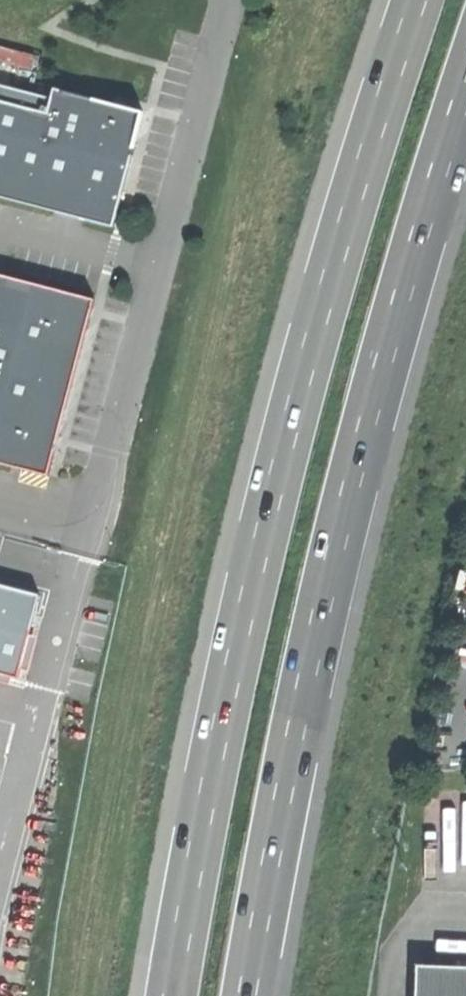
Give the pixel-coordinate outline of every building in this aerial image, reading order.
[(118,226),(146,114),(58,92),(53,115),(0,102),(0,197),(118,226)] [(48,472),(92,299),(0,276),(0,460),(48,472)] [(55,587),(0,574),(0,665),(35,673),(55,587)] [(417,966),(416,995),(465,995),(465,968),(417,966)]
